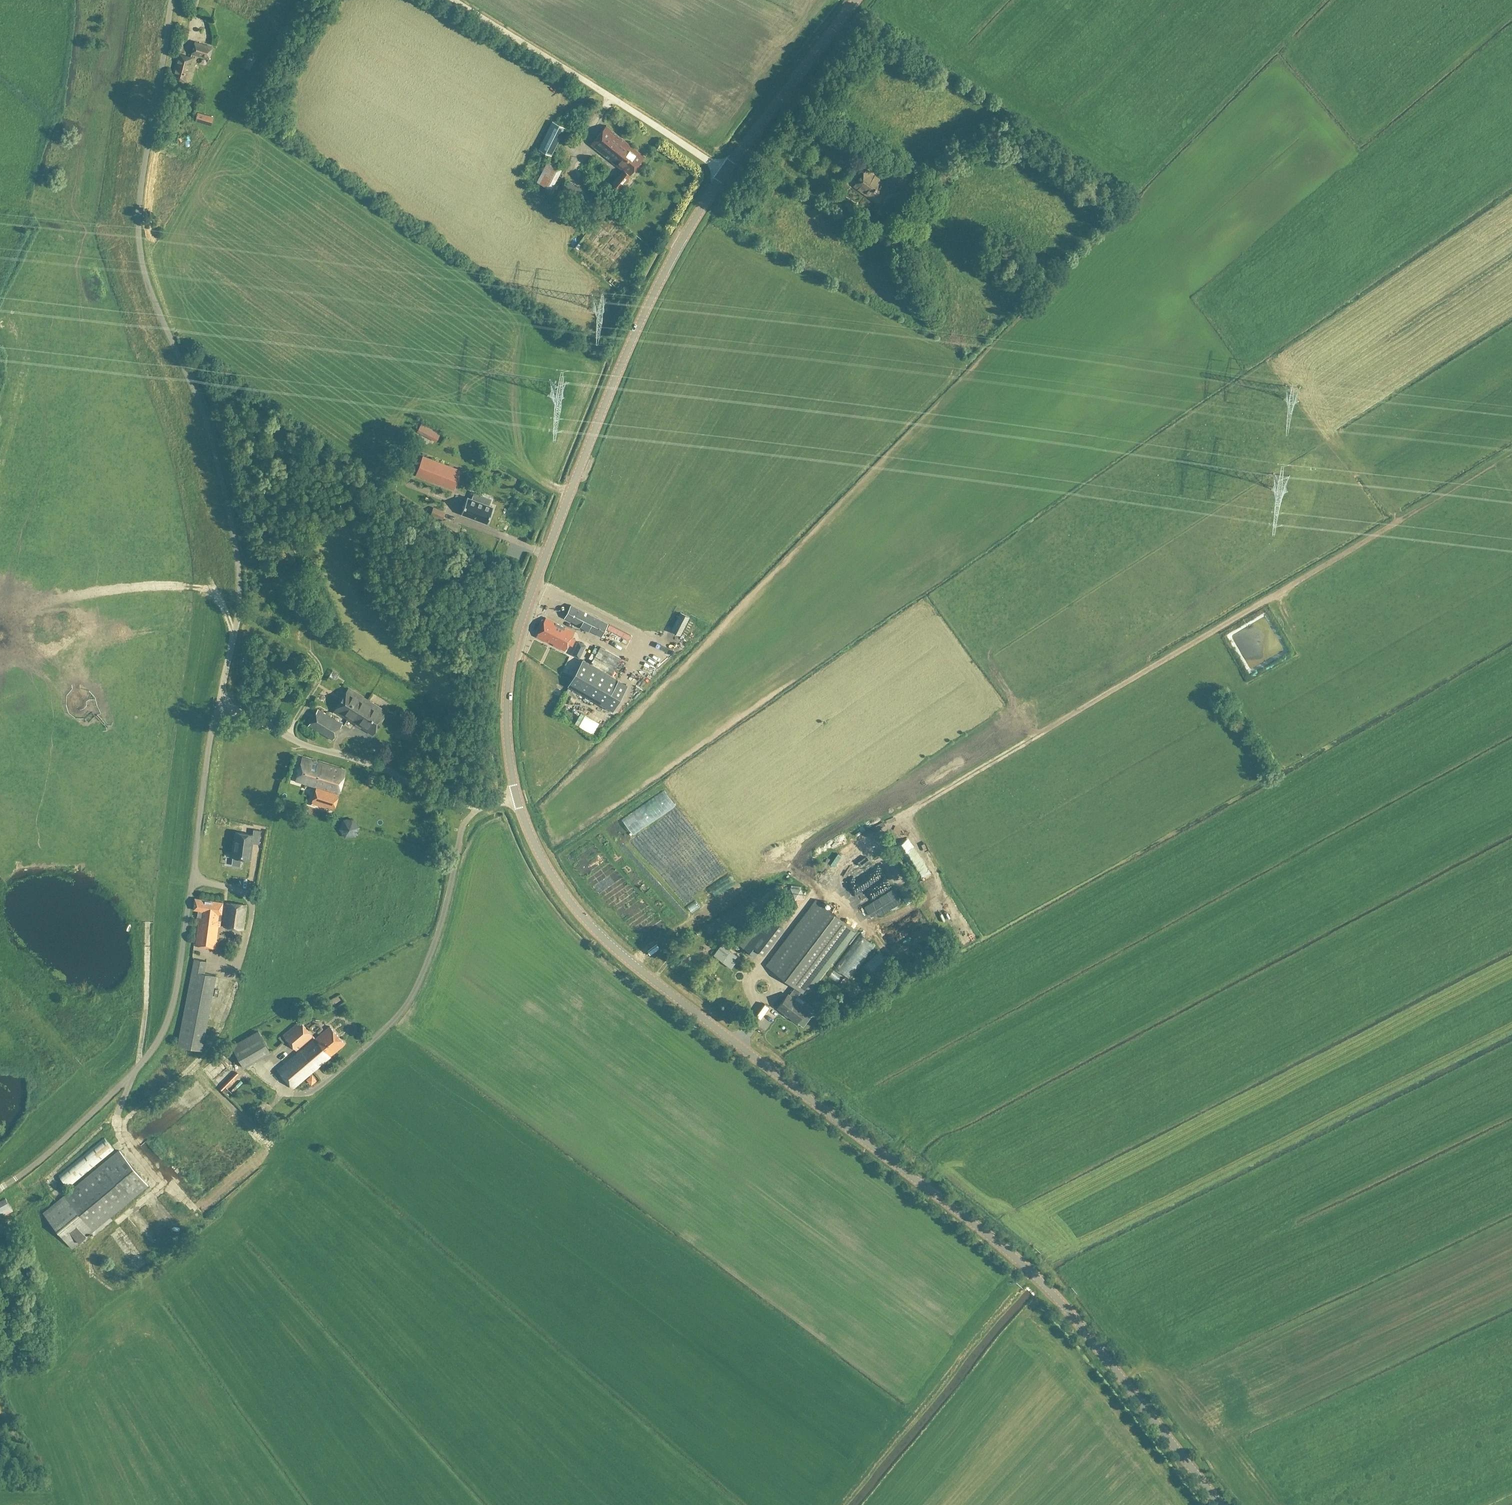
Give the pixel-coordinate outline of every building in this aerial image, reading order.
[(190,55),(208,60),(212,46),(194,41),(190,55)] [(193,59),(177,55),(171,79),(187,82),(193,59)] [(165,114),(166,114),(172,115),(175,99),(168,98),(165,114)] [(565,128),(552,122),(538,150),(551,156),(565,128)] [(619,189),(644,158),(605,126),(590,145),(623,171),(612,183),(619,189)] [(793,139),(784,144),(788,151),(797,145),(793,139)] [(906,192),(914,181),(894,166),(882,182),(865,170),(853,187),(879,205),(894,183),(906,192)] [(536,188),(552,193),(558,175),(543,169),(536,188)] [(581,194),(581,193),(568,186),(564,193),(585,205),(589,198),(581,194)] [(885,224),(889,218),(881,214),(878,219),(885,224)] [(572,235),(578,232),(575,226),(569,229),(572,235)] [(420,424),(416,431),(436,442),(439,435),(420,424)] [(421,458),(415,475),(454,491),(461,473),(421,458)] [(487,524),(493,507),(488,506),(491,499),(482,496),(480,502),(471,499),(467,498),(461,514),(487,524)] [(444,513),(434,509),(432,515),(441,518),(444,513)] [(271,589),(280,587),(277,577),(269,580),(271,589)] [(607,624),(570,606),(564,619),(600,637),(607,624)] [(689,617),(680,613),(671,631),(680,635),(689,617)] [(545,618),(536,637),(564,651),(571,638),(574,632),(545,618)] [(1240,656),(1250,675),(1286,656),(1274,634),(1266,638),(1271,646),(1261,651),(1260,650),(1251,655),(1249,651),(1240,656)] [(600,647),(599,647),(596,653),(595,655),(592,660),(590,664),(611,676),(620,659),(600,647)] [(568,687),(612,711),(627,685),(611,676),(590,664),(583,660),(568,687)] [(353,723),(360,712),(367,701),(347,689),(334,711),(353,723)] [(367,701),(360,712),(379,723),(386,712),(367,701)] [(318,732),(328,717),(316,710),(307,725),(318,732)] [(360,712),(353,723),(372,734),(379,723),(360,712)] [(328,717),(318,732),(325,736),(334,720),(328,717)] [(332,740),(341,724),(334,720),(325,736),(332,740)] [(334,810),(345,771),(302,758),(295,781),(316,787),(312,803),(334,810)] [(360,837),(360,829),(342,830),(343,838),(360,837)] [(233,857),(232,866),(240,867),(241,858),(251,860),(253,843),(259,844),(260,831),(254,830),(253,830),(252,835),(236,832),(233,857)] [(861,904),(862,907),(869,922),(899,909),(896,902),(909,896),(904,885),(890,891),(884,877),(873,882),(873,884),(848,895),(854,908),(861,904)] [(194,898),(193,910),(198,910),(193,945),(217,948),(223,902),(194,898)] [(777,1008),(796,1023),(806,1009),(794,1000),(800,992),(802,993),(852,928),(815,900),(766,966),(795,987),(789,996),(787,995),(777,1008)] [(242,930),(246,905),(227,903),(223,927),(242,930)] [(851,914),(848,920),(860,925),(862,919),(851,914)] [(766,919),(744,955),(754,961),(757,955),(765,960),(789,922),(786,920),(784,923),(774,916),(771,922),(766,919)] [(960,950),(974,942),(969,931),(955,939),(960,950)] [(835,968),(850,979),(875,946),(861,934),(835,968)] [(721,945),(713,955),(730,969),(739,958),(721,945)] [(879,953),(863,966),(873,977),(889,963),(879,953)] [(177,1045),(201,1049),(216,975),(204,972),(206,961),(194,958),(177,1045)] [(333,1009),(342,1003),(338,997),(329,1003),(333,1009)] [(312,1036),(299,1021),(297,1023),(282,1036),(295,1051),(312,1036)] [(344,1044),(329,1027),(277,1071),(292,1088),(344,1044)] [(257,1032),(231,1047),(243,1069),(270,1053),(257,1032)] [(240,1071),(219,1093),(249,1122),(262,1109),(257,1104),(262,1100),(239,1079),(243,1075),(240,1071)] [(305,1082),(310,1089),(319,1082),(314,1075),(305,1082)] [(68,1188),(113,1150),(104,1138),(58,1176),(68,1188)] [(147,1185),(119,1151),(43,1214),(71,1248),(147,1185)] [(12,1211),(5,1199),(0,1201),(0,1219),(12,1211)] [(169,1222),(173,1229),(178,1226),(173,1219),(169,1222)] [(172,1234),(176,1241),(187,1236),(183,1229),(172,1234)] [(124,1234),(112,1240),(117,1250),(129,1244),(124,1234)] [(133,1247),(122,1256),(126,1262),(133,1256),(137,1261),(141,1258),(133,1247)]
